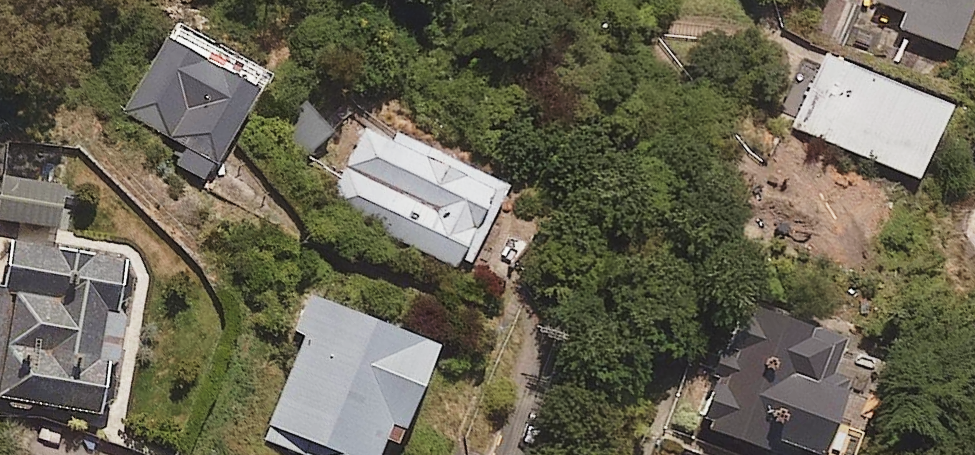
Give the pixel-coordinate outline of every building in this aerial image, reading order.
[(880,2),(905,10),(899,28),(958,47),(973,0),(880,0),(880,2)] [(264,69),(171,19),(122,111),(182,143),(173,162),(205,179),(264,69)] [(952,106),(824,53),(792,129),(920,182),(952,106)] [(504,184),(367,119),(327,205),(463,270),(504,184)] [(0,175),(0,219),(57,224),(61,181),(0,175)] [(10,239),(3,286),(0,286),(0,397),(98,411),(104,366),(115,368),(123,312),(113,311),(121,255),(10,239)] [(306,291),(291,330),(303,334),(264,440),(305,454),(374,454),(381,435),(395,440),(433,337),(306,291)] [(839,331),(737,298),(696,422),(767,445),(770,435),(816,451),(842,372),(827,367),(839,331)]
